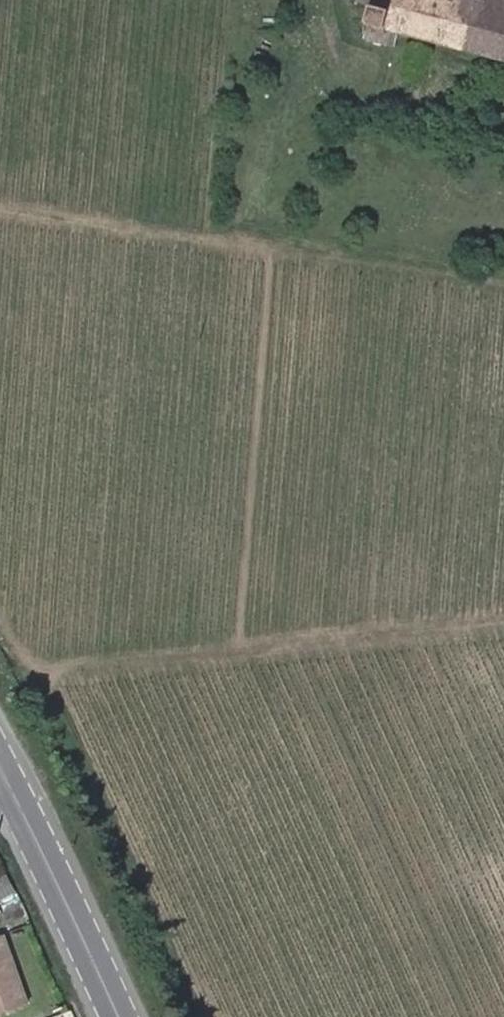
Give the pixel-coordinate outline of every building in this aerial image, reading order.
[(358,2),(370,5),(365,24),(368,25),(395,32),(503,60),(503,9),(487,5),(470,0),(359,0),(358,2)] [(487,5),(503,9),(503,0),(489,0),(487,5)] [(391,46),(395,32),(368,25),(364,39),(391,46)] [(2,935),(0,935),(0,1014),(27,1004),(2,935)]
